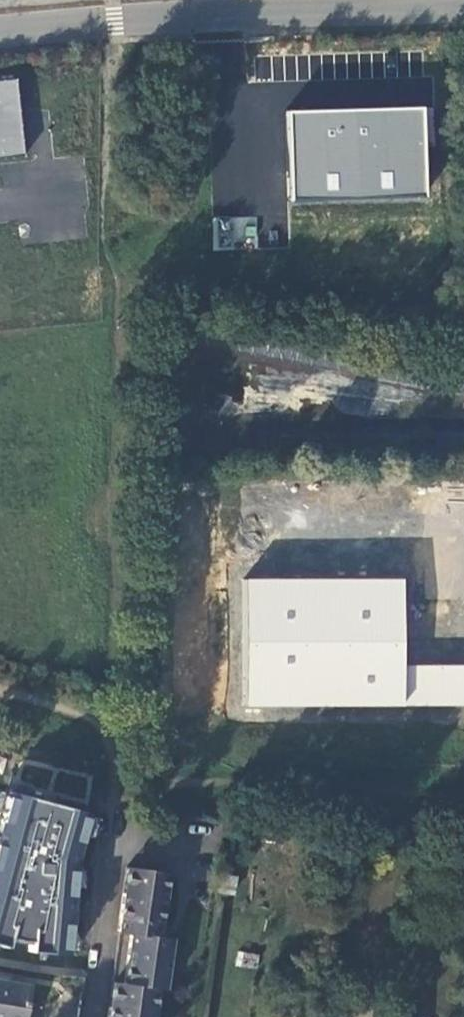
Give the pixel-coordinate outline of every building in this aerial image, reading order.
[(18,79),(0,81),(0,157),(25,154),(18,79)] [(290,199),(428,197),(427,107),(289,109),(290,199)] [(213,217),(212,248),(256,250),(257,218),(213,217)] [(405,663),(406,579),(247,577),(246,705),(463,707),(463,664),(405,663)] [(0,809),(0,945),(4,946),(5,938),(28,943),(29,951),(67,956),(74,860),(88,808),(6,783),(0,809)] [(132,870),(126,869),(123,893),(129,890),(132,870)] [(155,990),(161,991),(169,940),(157,939),(161,910),(165,875),(132,870),(129,890),(123,893),(118,935),(129,937),(126,960),(134,968),(130,980),(130,984),(123,983),(123,985),(120,984),(117,1004),(109,1007),(107,1016),(151,1016),(155,990)] [(126,960),(123,983),(130,984),(130,980),(134,968),(126,960)] [(0,981),(0,1016),(23,1016),(28,987),(0,981)] [(120,984),(112,983),(109,1007),(117,1004),(120,984)]
